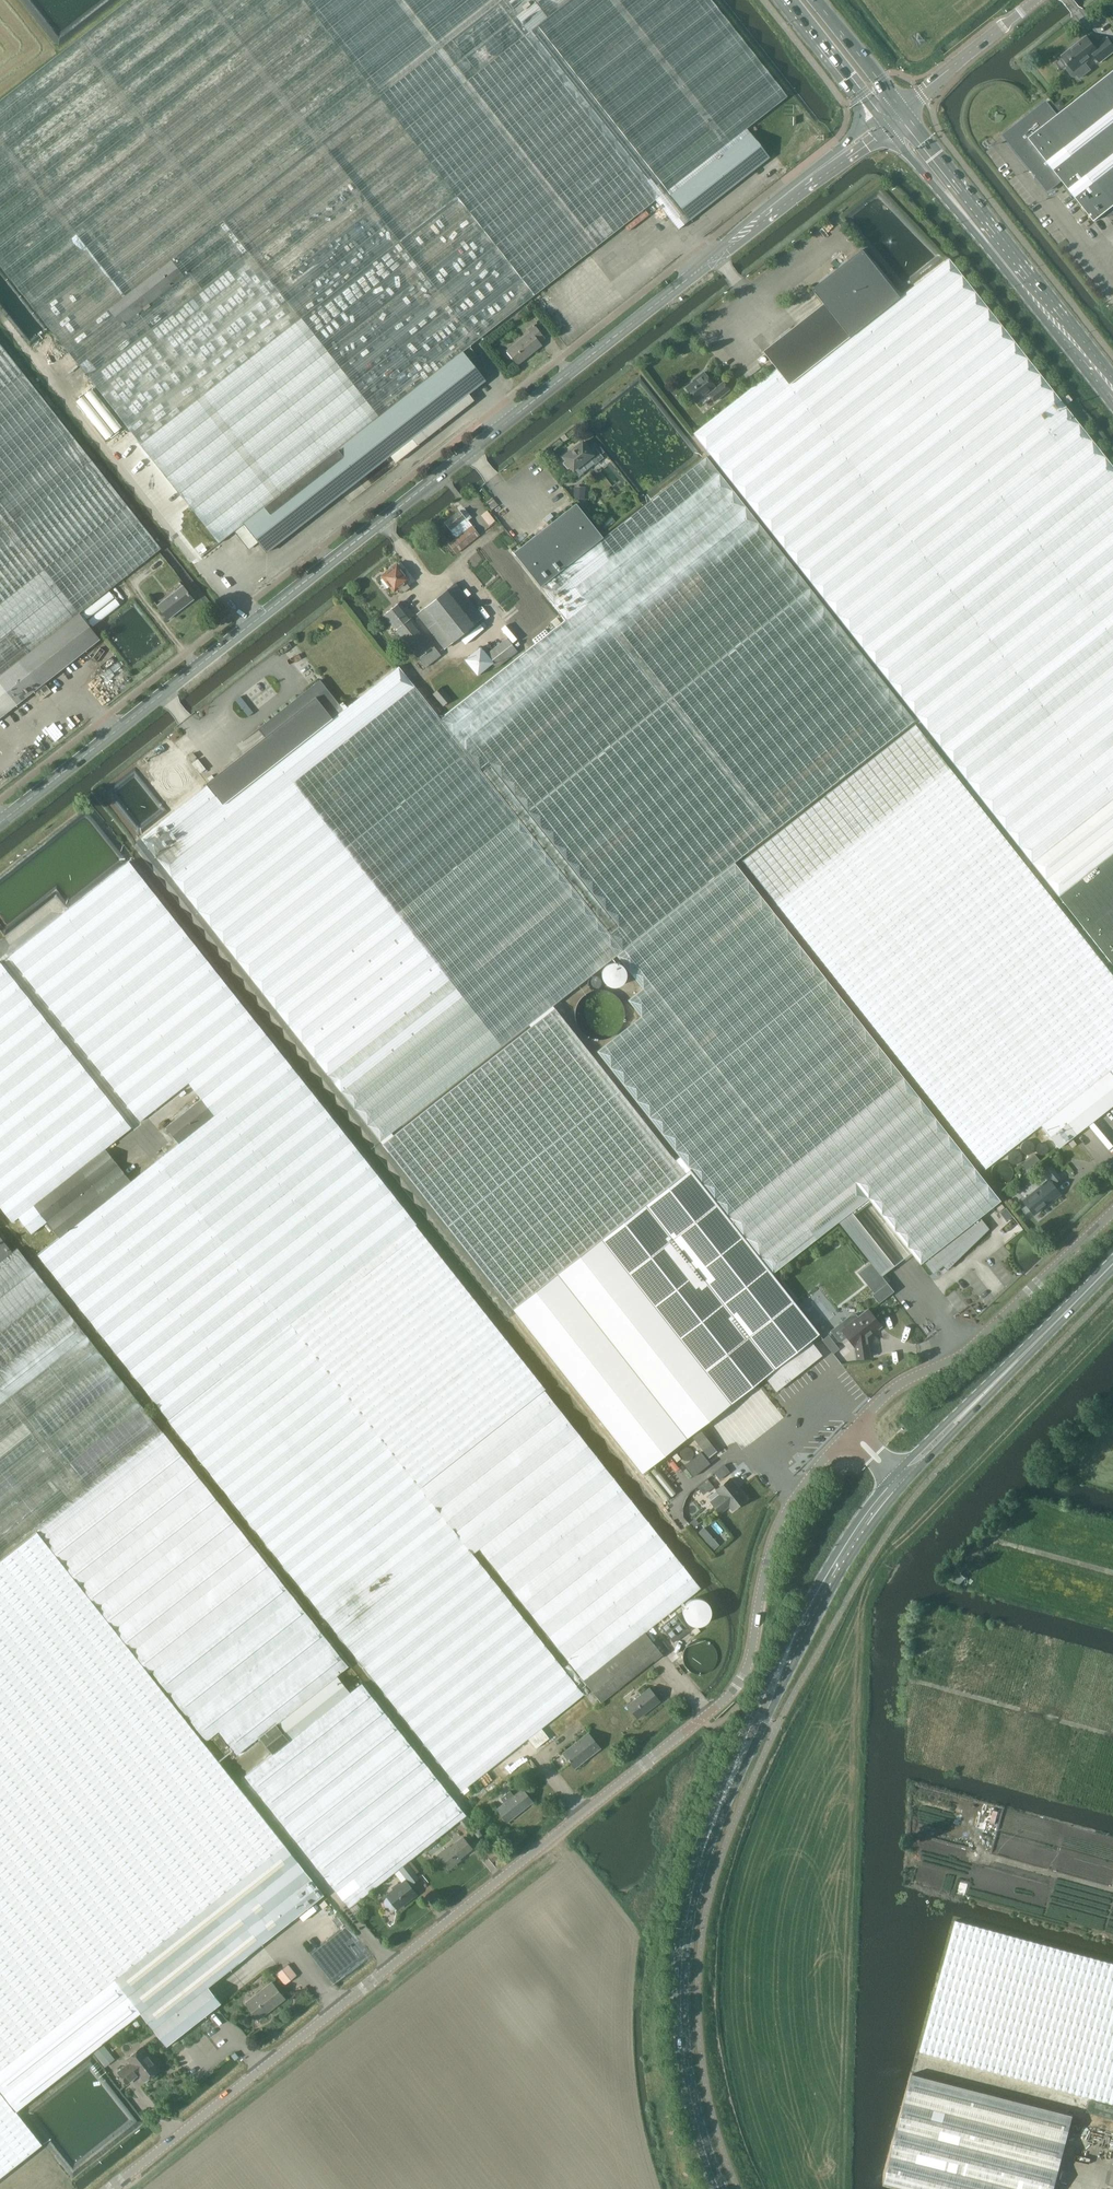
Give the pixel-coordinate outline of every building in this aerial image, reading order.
[(219,543),(234,531),(243,523),(463,351),(655,201),(678,229),(690,220),(670,195),(750,133),(750,132),(747,129),(787,97),(711,0),(128,0),(63,51),(0,101),(0,265),(219,543)] [(1070,65),(1068,67),(1067,68),(1067,69),(1073,76),(1074,77),(1075,76),(1077,75),(1080,78),(1090,70),(1085,63),(1094,55),(1100,62),(1112,52),(1112,45),(1108,38),(1095,48),(1087,36),(1062,56),(1070,65)] [(1112,207),(1112,72),(1057,116),(1046,102),(1004,135),(1048,191),(1062,180),(1095,221),(1112,207)] [(690,220),(769,158),(750,133),(670,195),(690,220)] [(762,351),(776,368),(789,385),(899,297),(861,250),(811,289),(823,304),(762,351)] [(899,297),(789,385),(776,368),(693,433),(968,782),(1058,896),(1112,852),(1112,467),(949,258),(899,297)] [(530,332),(506,351),(518,365),(525,359),(525,358),(533,350),(534,351),(541,345),(540,343),(545,339),(533,324),(528,329),(530,332)] [(79,613),(161,548),(5,350),(0,343),(0,676),(79,613)] [(463,351),(243,523),(267,553),(412,439),(418,445),(474,401),(469,394),(486,381),(463,351)] [(685,388),(696,402),(708,393),(714,401),(729,390),(723,382),(715,388),(715,387),(704,372),(697,378),(697,379),(685,388)] [(1068,395),(1064,398),(1068,403),(1072,400),(1068,395)] [(573,470),(590,457),(592,455),(597,462),(603,458),(595,447),(589,451),(582,442),(563,457),(566,461),(563,463),(568,469),(571,467),(573,470)] [(706,457),(603,538),(541,587),(567,620),(449,712),(631,944),(735,863),(914,721),(706,457)] [(573,485),(572,496),(581,497),(582,486),(573,485)] [(576,504),(514,553),(541,587),(603,538),(576,504)] [(471,518),(465,511),(461,514),(459,512),(445,523),(456,537),(471,526),(467,521),(471,518)] [(456,554),(463,548),(479,536),(472,527),(449,544),(456,554)] [(153,573),(165,563),(161,558),(148,567),(153,573)] [(409,588),(405,583),(408,581),(396,566),(382,577),(394,591),(397,589),(402,594),(409,588)] [(484,583),(499,601),(505,595),(508,598),(514,593),(510,588),(512,586),(498,571),(484,583)] [(483,617),(476,609),(455,583),(416,614),(444,648),(483,617)] [(182,585),(157,605),(167,618),(193,599),(182,585)] [(408,606),(405,609),(400,602),(384,615),(425,667),(441,655),(411,616),(414,614),(408,606)] [(100,640),(79,613),(0,676),(0,719),(100,640)] [(506,631),(509,636),(487,651),(497,665),(524,646),(522,644),(528,640),(516,624),(506,631)] [(482,645),(465,658),(478,674),(495,662),(482,645)] [(399,666),(344,710),(223,805),(207,785),(140,838),(380,1142),(616,955),(622,951),(399,666)] [(223,805),(344,710),(320,680),(258,728),(265,737),(206,784),(207,785),(223,805)] [(451,699),(441,687),(432,695),(442,706),(451,699)] [(1041,1125),(1110,1071),(1112,1075),(1112,976),(915,724),(742,860),(986,1169),(1041,1125)] [(201,773),(206,769),(198,759),(193,763),(201,773)] [(187,762),(184,765),(194,778),(198,775),(187,762)] [(1112,961),(1112,852),(1058,896),(1111,963),(1112,961)] [(129,861),(9,956),(140,1121),(188,1082),(201,1098),(166,1127),(179,1143),(131,1181),(105,1149),(132,1127),(1,963),(0,964),(0,1206),(12,1222),(18,1217),(31,1234),(46,1222),(59,1238),(38,1254),(169,1420),(294,1321),(295,1323),(417,1227),(363,1159),(364,1158),(129,861)] [(735,863),(631,944),(622,951),(616,955),(642,988),(628,1000),(641,1016),(597,1051),(772,1274),(838,1222),(881,1276),(894,1266),(851,1211),(868,1198),(920,1264),(924,1261),(925,1260),(979,1218),(979,1217),(1001,1201),(735,863)] [(610,963),(608,964),(606,965),(605,967),(603,969),(603,971),(602,973),(602,976),(603,978),(603,980),(605,982),(606,984),(608,985),(610,986),(613,986),(615,987),(617,986),(619,986),(621,984),(623,983),(625,981),(626,979),(626,977),(626,974),(626,972),(626,970),(625,968),(623,966),(621,964),(619,963),(617,963),(615,962),(613,962),(610,963)] [(624,1016),(624,1015),(624,1011),(623,1007),(621,1003),(618,999),(614,996),(610,994),(606,992),(601,991),(595,992),(591,994),(587,996),(584,999),(580,1003),(579,1006),(577,1011),(577,1016),(577,1020),(579,1024),(580,1028),(584,1032),(587,1035),(591,1037),(595,1038),(600,1039),(603,1039),(606,1038),(610,1037),(614,1035),(618,1032),(621,1028),(623,1024),(624,1020),(624,1016)] [(382,1144),(513,1309),(643,1474),(691,1436),(774,1371),(815,1338),(554,1008),(382,1144)] [(1110,1071),(1041,1125),(1059,1148),(1112,1105),(1112,1075),(1110,1071)] [(1074,1140),(1069,1143),(1073,1148),(1077,1144),(1074,1140)] [(1051,1178),(1027,1197),(1023,1201),(1034,1214),(1060,1193),(1052,1184),(1060,1178),(1051,1167),(1045,1172),(1051,1178)] [(1006,1208),(1000,1213),(1007,1221),(1013,1216),(1006,1208)] [(988,1229),(979,1218),(924,1261),(933,1272),(944,1263),(948,1267),(947,1268),(988,1229)] [(493,1323),(417,1227),(295,1323),(476,1551),(479,1548),(600,1702),(662,1654),(645,1632),(701,1588),(491,1323),(493,1323)] [(12,1251),(0,1236),(0,1261),(12,1251)] [(38,1532),(37,1531),(39,1529),(163,1431),(18,1247),(12,1251),(0,1261),(0,1561),(38,1532)] [(873,1294),(872,1295),(879,1303),(894,1291),(887,1283),(873,1294)] [(867,1335),(876,1329),(880,1325),(868,1311),(859,1318),(856,1315),(853,1315),(850,1316),(847,1318),(845,1321),(844,1324),(847,1328),(843,1331),(855,1346),(856,1359),(870,1357),(867,1335)] [(476,1551),(295,1323),(294,1321),(169,1420),(392,1702),(473,1805),(512,1774),(517,1781),(530,1771),(524,1764),(595,1708),(590,1702),(472,1554),(476,1551)] [(828,1335),(822,1340),(833,1354),(839,1349),(828,1335)] [(794,1397),(774,1371),(691,1436),(712,1462),(794,1397)] [(467,1814),(362,1683),(350,1693),(336,1675),(348,1665),(163,1431),(39,1529),(151,1672),(152,1671),(207,1741),(219,1731),(237,1754),(259,1736),(273,1754),(245,1776),(350,1907),(399,1869),(406,1862),(409,1860),(458,1821),(465,1816),(467,1814)] [(688,1444),(678,1451),(687,1462),(696,1454),(688,1444)] [(701,1452),(684,1465),(693,1477),(710,1464),(701,1452)] [(677,1453),(673,1457),(677,1462),(681,1459),(677,1453)] [(724,1465),(714,1473),(720,1480),(730,1472),(724,1465)] [(661,1493),(666,1500),(676,1491),(654,1466),(646,1474),(655,1485),(659,1481),(666,1489),(661,1493)] [(746,1499),(730,1478),(716,1490),(720,1494),(711,1502),(720,1513),(729,1505),(732,1510),(746,1499)] [(708,1479),(698,1488),(703,1495),(714,1487),(708,1479)] [(695,1518),(689,1523),(693,1528),(699,1523),(695,1518)] [(704,1527),(698,1532),(713,1551),(720,1545),(704,1527)] [(151,1672),(39,1529),(37,1531),(38,1532),(0,1561),(0,2089),(17,2111),(140,2013),(114,1980),(285,1845),(150,1673),(151,1672)] [(700,1598),(697,1598),(695,1598),(692,1599),(690,1600),(688,1602),(686,1603),(685,1606),(684,1608),(684,1610),(684,1613),(684,1615),(685,1618),(686,1620),(688,1622),(690,1623),(692,1624),(695,1625),(697,1625),(700,1625),(702,1624),(704,1623),(706,1622),(708,1620),(709,1618),(710,1615),(711,1613),(711,1610),(710,1608),(709,1606),(708,1603),(706,1602),(704,1600),(702,1599),(700,1598)] [(674,1642),(688,1631),(675,1615),(661,1626),(674,1642)] [(650,1688),(631,1702),(627,1705),(637,1718),(659,1701),(650,1688)] [(575,1768),(600,1748),(587,1733),(563,1753),(575,1768)] [(522,1789),(514,1796),(510,1792),(501,1799),(504,1804),(497,1809),(508,1822),(533,1802),(522,1789)] [(473,1827),(465,1816),(458,1821),(467,1832),(473,1827)] [(457,1862),(455,1861),(470,1848),(462,1837),(450,1847),(449,1846),(438,1855),(449,1868),(457,1862)] [(324,1895),(285,1845),(114,1980),(140,2013),(166,2046),(221,2003),(208,1986),(324,1895)] [(409,1860),(406,1862),(415,1874),(418,1872),(409,1860)] [(415,1874),(406,1862),(399,1869),(407,1879),(400,1885),(399,1883),(392,1888),(394,1890),(387,1896),(388,1897),(387,1898),(386,1900),(385,1901),(384,1903),(385,1904),(385,1906),(386,1908),(387,1909),(389,1910),(390,1910),(392,1910),(394,1909),(395,1909),(396,1908),(398,1909),(416,1894),(409,1885),(411,1884),(412,1885),(419,1879),(415,1874)] [(920,2051),(1112,2104),(1112,1963),(956,1920),(920,2051)] [(288,1964),(276,1974),(285,1985),(297,1975),(288,1964)] [(247,2003),(259,2018),(284,1998),(272,1983),(247,2003)] [(154,2073),(158,2070),(141,2047),(127,2058),(131,2062),(118,2072),(127,2083),(139,2074),(145,2081),(149,2077),(150,2079),(151,2079),(155,2076),(155,2074),(154,2073)] [(1073,2115),(912,2074),(884,2183),(908,2188),(1054,2188),(1073,2115)] [(42,2144),(16,2111),(17,2111),(0,2089),(0,2178),(42,2144)]
